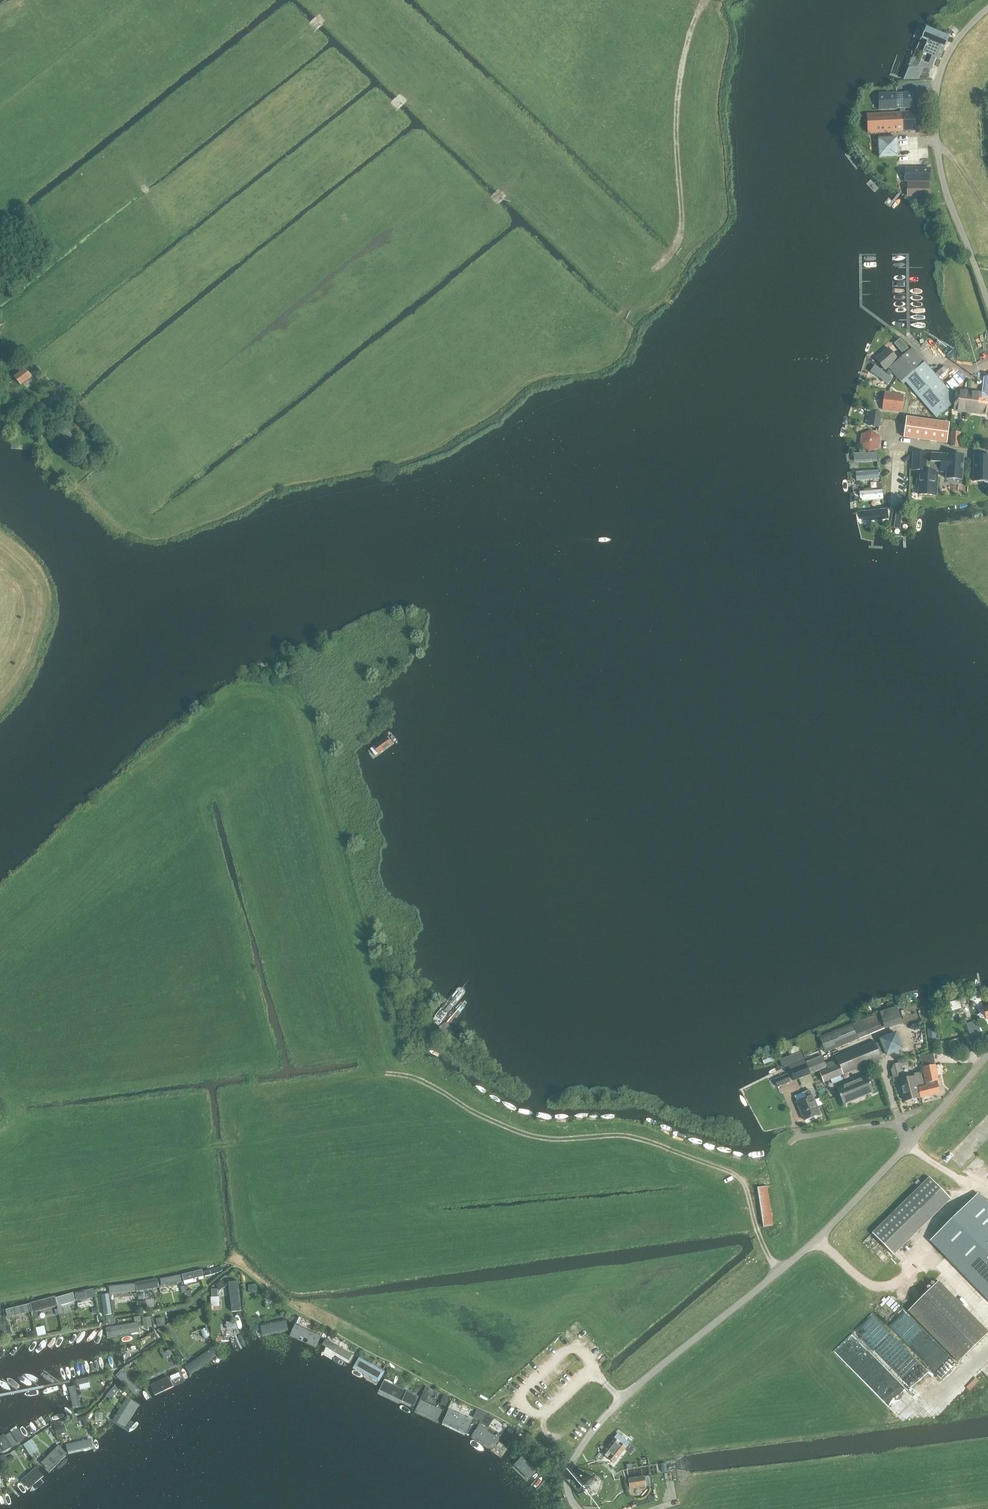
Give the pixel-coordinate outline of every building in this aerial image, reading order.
[(927,48),(928,48),(926,53),(934,56),(931,64),(923,61),(920,68),(932,68),(941,46),(944,47),(948,38),(930,30),(926,39),(931,42),(929,46),(928,45),(927,48)] [(915,79),(914,67),(909,68),(904,79),(915,79)] [(897,92),(878,93),(879,102),(897,101),(897,92)] [(914,92),(904,92),(905,109),(914,108),(914,92)] [(897,101),(879,102),(879,110),(897,109),(897,101)] [(900,112),(867,114),(868,133),(915,131),(915,112),(905,112),(900,112)] [(899,156),(898,137),(878,138),(879,157),(899,156)] [(905,167),(905,181),(930,182),(930,168),(929,168),(905,167)] [(929,196),(930,182),(908,181),(907,196),(929,196)] [(894,344),(902,353),(908,348),(900,339),(894,344)] [(899,359),(888,347),(875,359),(885,371),(889,368),(899,359)] [(925,362),(916,352),(912,348),(889,368),(898,378),(902,382),(925,362)] [(956,399),(925,362),(902,382),(904,385),(906,383),(937,419),(956,402),(956,399)] [(874,366),(870,371),(887,384),(892,378),(874,366)] [(14,377),(21,386),(32,377),(25,368),(14,377)] [(957,390),(956,399),(956,402),(955,411),(987,415),(987,378),(986,377),(984,393),(957,390)] [(885,392),(882,409),(902,412),(904,395),(885,392)] [(65,398),(54,408),(58,412),(69,402),(65,398)] [(867,426),(880,428),(882,412),(873,411),(873,409),(865,408),(865,411),(868,412),(867,416),(869,417),(867,426)] [(907,418),(904,438),(947,444),(949,424),(907,418)] [(880,448),(881,436),(872,430),(861,434),(861,446),(869,453),(880,448)] [(950,445),(960,446),(961,433),(951,432),(950,445)] [(878,452),(854,453),(855,462),(878,461),(878,452)] [(913,452),(912,470),(917,470),(917,485),(919,485),(919,490),(918,494),(934,495),(935,491),(935,480),(937,480),(938,472),(930,471),(931,464),(927,464),(927,453),(913,452)] [(931,464),(930,471),(938,472),(940,472),(945,472),(945,477),(945,478),(946,478),(954,479),(955,479),(961,479),(962,479),(962,478),(963,473),(964,455),(931,453),(931,462),(938,463),(937,465),(931,464)] [(974,481),(983,481),(987,481),(987,456),(974,456),(974,481)] [(879,470),(856,472),(856,481),(879,479),(879,470)] [(882,490),(859,492),(860,500),(883,498),(882,490)] [(874,511),(862,512),(863,521),(889,519),(888,509),(886,509),(874,511)] [(894,528),(900,529),(903,511),(896,510),(894,528)] [(959,1000),(949,1002),(951,1011),(961,1008),(959,1000)] [(850,1025),(819,1038),(825,1053),(858,1039),(884,1029),(878,1013),(850,1025)] [(935,1028),(927,1029),(929,1042),(937,1041),(935,1028)] [(902,1049),(896,1033),(880,1040),(881,1042),(885,1054),(886,1055),(902,1049)] [(875,1045),(874,1042),(836,1057),(843,1075),(881,1059),(880,1056),(885,1054),(881,1042),(875,1045)] [(797,1046),(788,1049),(790,1055),(799,1052),(797,1046)] [(800,1052),(779,1060),(782,1068),(788,1066),(789,1067),(804,1061),(800,1052)] [(935,1065),(932,1054),(920,1057),(922,1068),(935,1065)] [(806,1064),(810,1074),(826,1068),(822,1058),(806,1064)] [(842,1075),(836,1060),(825,1065),(831,1079),(842,1075)] [(794,1080),(799,1078),(809,1074),(804,1061),(789,1067),(794,1080)] [(890,1070),(893,1078),(902,1076),(898,1063),(894,1064),(890,1070)] [(939,1093),(937,1083),(939,1083),(935,1065),(922,1068),(925,1083),(925,1086),(918,1088),(920,1097),(939,1093)] [(823,1083),(831,1079),(827,1069),(819,1072),(823,1083)] [(914,1076),(899,1080),(905,1102),(919,1098),(916,1086),(924,1085),(921,1073),(914,1074),(914,1076)] [(777,1087),(779,1087),(790,1082),(787,1074),(774,1079),(777,1087)] [(865,1076),(851,1082),(857,1098),(873,1092),(865,1076)] [(837,1088),(843,1104),(857,1098),(851,1082),(837,1088)] [(814,1101),(811,1095),(809,1090),(804,1092),(795,1096),(797,1101),(805,1120),(819,1114),(816,1107),(814,1101)] [(930,1177),(872,1233),(894,1255),(951,1199),(930,1177)] [(770,1186),(756,1188),(761,1229),(775,1228),(770,1186)] [(931,1240),(987,1298),(987,1205),(978,1194),(931,1240)] [(205,1277),(223,1271),(221,1266),(203,1273),(205,1277)] [(182,1275),(183,1281),(204,1276),(202,1270),(182,1275)] [(161,1279),(161,1286),(182,1282),(181,1275),(161,1279)] [(160,1280),(138,1285),(139,1290),(161,1285),(160,1280)] [(222,1280),(216,1285),(220,1290),(226,1285),(222,1280)] [(239,1281),(229,1282),(231,1312),(241,1311),(239,1281)] [(938,1281),(908,1311),(958,1361),(987,1332),(938,1281)] [(256,1284),(248,1285),(249,1292),(257,1292),(256,1284)] [(110,1287),(110,1293),(135,1291),(134,1285),(110,1287)] [(77,1301),(87,1299),(95,1297),(93,1289),(75,1294),(77,1301)] [(58,1306),(71,1303),(75,1302),(72,1293),(56,1298),(58,1306)] [(109,1294),(102,1295),(105,1315),(112,1314),(109,1294)] [(33,1312),(42,1309),(57,1305),(55,1299),(31,1305),(33,1312)] [(146,1301),(139,1302),(141,1310),(148,1309),(146,1301)] [(5,1310),(7,1317),(32,1311),(30,1304),(5,1310)] [(907,1331),(917,1322),(906,1310),(891,1324),(897,1330),(902,1325),(907,1331)] [(114,1315),(106,1317),(108,1324),(116,1323),(115,1323),(114,1315)] [(151,1317),(142,1318),(144,1328),(152,1327),(151,1317)] [(156,1318),(157,1327),(165,1325),(164,1317),(156,1318)] [(287,1332),(285,1320),(259,1325),(261,1336),(287,1332)] [(140,1334),(139,1324),(106,1329),(107,1339),(140,1334)] [(292,1331),(316,1342),(319,1336),(295,1325),(292,1331)] [(322,1344),(349,1360),(353,1354),(326,1338),(322,1344)] [(177,1348),(173,1351),(180,1362),(185,1359),(177,1348)] [(216,1356),(214,1354),(211,1349),(184,1367),(189,1374),(216,1356)] [(170,1350),(162,1354),(164,1359),(172,1355),(170,1350)] [(355,1366),(377,1378),(381,1371),(360,1359),(355,1366)] [(136,1388),(119,1371),(115,1375),(132,1392),(136,1388)] [(178,1372),(151,1385),(155,1395),(183,1382),(178,1372)] [(88,1377),(76,1380),(78,1385),(89,1383),(88,1377)] [(414,1407),(418,1397),(384,1381),(380,1390),(414,1407)] [(116,1383),(106,1395),(108,1397),(110,1394),(113,1397),(122,1387),(116,1383)] [(73,1408),(80,1406),(81,1406),(79,1400),(78,1400),(75,1386),(68,1387),(73,1408)] [(423,1392),(419,1400),(425,1403),(429,1395),(423,1392)] [(443,1397),(439,1404),(445,1407),(449,1400),(449,1398),(443,1396),(443,1397)] [(125,1427),(138,1407),(138,1406),(127,1399),(114,1420),(125,1427)] [(442,1411),(420,1400),(415,1410),(438,1421),(442,1411)] [(475,1414),(474,1416),(483,1420),(487,1413),(477,1409),(475,1414)] [(448,1411),(444,1420),(466,1430),(471,1421),(448,1411)] [(488,1414),(482,1421),(489,1426),(494,1418),(488,1414)] [(54,1428),(57,1436),(67,1432),(64,1424),(61,1425),(60,1423),(54,1425),(55,1428),(54,1428)] [(478,1426),(472,1435),(489,1447),(492,1442),(495,1444),(498,1439),(478,1426)] [(603,1453),(609,1458),(608,1458),(614,1463),(630,1444),(618,1434),(603,1453)] [(32,1439),(24,1444),(28,1451),(36,1446),(32,1439)] [(92,1447),(90,1439),(66,1445),(67,1452),(92,1447)] [(41,1465),(46,1470),(66,1452),(61,1447),(41,1465)] [(522,1457),(514,1466),(528,1479),(536,1471),(522,1457)] [(0,1462),(0,1464),(3,1472),(11,1468),(7,1459),(0,1462)] [(21,1481),(28,1489),(43,1476),(35,1468),(21,1481)] [(646,1487),(644,1476),(628,1478),(630,1489),(646,1487)] [(583,1482),(582,1486),(583,1490),(585,1493),(589,1494),(593,1494),(596,1493),(599,1490),(600,1486),(599,1482),(596,1479),(593,1477),(589,1477),(585,1479),(583,1482)]
